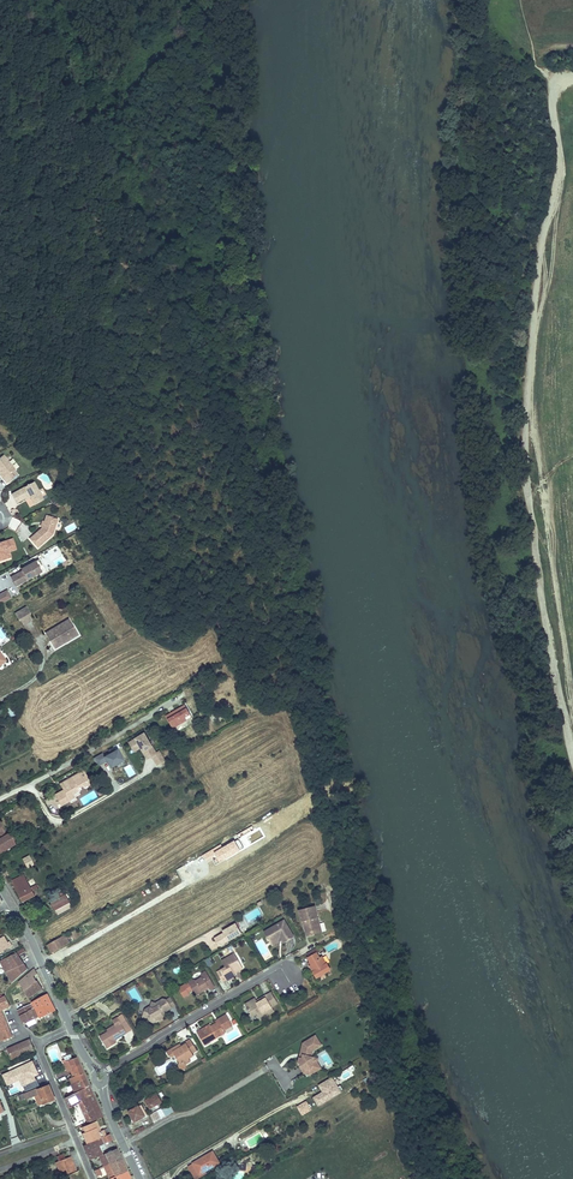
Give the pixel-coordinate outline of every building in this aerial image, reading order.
[(519,212),(529,212),(530,205),(519,204),(519,212)] [(3,455),(0,457),(0,471),(5,477),(3,478),(7,483),(18,474),(14,470),(15,469),(3,455)] [(35,504),(43,499),(33,482),(12,494),(17,503),(30,495),(35,504)] [(10,513),(13,517),(19,514),(17,509),(10,513)] [(58,518),(46,514),(44,520),(42,527),(29,538),(38,547),(52,534),(58,518)] [(12,517),(8,527),(17,531),(21,521),(12,517)] [(13,539),(0,542),(1,544),(0,546),(0,558),(3,557),(6,558),(9,552),(9,551),(16,549),(13,539)] [(41,571),(35,561),(22,568),(23,570),(11,577),(16,585),(41,571)] [(0,594),(0,605),(12,598),(8,590),(0,594)] [(26,607),(14,613),(22,627),(33,621),(26,607)] [(55,648),(67,642),(65,639),(76,634),(69,621),(47,633),(55,648)] [(15,714),(10,704),(4,707),(5,710),(1,713),(2,716),(7,713),(10,717),(15,714)] [(179,709),(166,717),(173,728),(192,717),(185,704),(179,707),(179,709)] [(165,715),(166,717),(179,709),(179,707),(165,715)] [(144,733),(131,741),(134,746),(139,744),(141,747),(143,751),(145,750),(146,752),(144,753),(148,758),(152,756),(157,764),(165,760),(160,751),(156,753),(144,733)] [(134,746),(131,741),(129,742),(134,751),(141,747),(139,744),(134,746)] [(124,759),(118,749),(104,756),(102,752),(93,758),(98,765),(106,760),(110,767),(124,759)] [(70,800),(70,799),(68,796),(78,790),(77,788),(83,784),(84,787),(90,783),(83,770),(60,784),(63,789),(55,794),(61,805),(70,800)] [(103,793),(99,785),(92,789),(93,791),(97,797),(103,793)] [(15,844),(9,832),(5,835),(0,838),(0,852),(15,844)] [(27,869),(34,866),(29,855),(22,859),(27,869)] [(12,882),(23,901),(35,895),(33,890),(38,888),(37,885),(31,888),(25,875),(12,882)] [(65,894),(51,902),(55,910),(69,902),(65,894)] [(308,935),(313,934),(313,932),(319,930),(316,918),(318,917),(315,905),(299,910),(302,921),(304,921),(308,935)] [(313,932),(313,934),(322,932),(318,917),(316,918),(319,930),(313,932)] [(265,932),(270,942),(281,936),(283,940),(285,943),(294,937),(284,921),(265,932)] [(224,933),(215,938),(220,947),(242,933),(236,923),(223,931),(224,933)] [(65,935),(48,944),(52,953),(69,943),(65,935)] [(281,936),(270,942),(273,946),(283,940),(281,936)] [(10,946),(7,941),(5,942),(2,937),(0,938),(0,952),(10,946)] [(321,957),(315,948),(307,953),(310,956),(309,957),(313,964),(316,969),(314,970),(317,976),(319,975),(330,968),(332,968),(328,962),(327,962),(323,955),(321,957)] [(8,972),(25,963),(22,960),(19,955),(26,952),(25,949),(0,961),(8,972)] [(331,960),(327,953),(323,955),(327,962),(328,962),(331,960)] [(233,960),(231,956),(222,961),(226,967),(217,972),(223,981),(228,979),(228,980),(236,975),(234,971),(243,966),(239,960),(237,961),(233,960)] [(25,963),(8,972),(9,974),(6,976),(12,983),(28,969),(25,963)] [(321,979),(333,972),(330,968),(319,975),(321,979)] [(21,981),(20,983),(25,990),(37,981),(34,976),(38,973),(36,969),(21,981)] [(208,974),(204,973),(202,978),(196,981),(192,980),(189,982),(196,995),(206,990),(205,989),(205,988),(206,988),(209,986),(210,987),(211,989),(216,987),(208,974)] [(37,981),(25,990),(29,998),(42,988),(37,981)] [(24,1000),(16,987),(11,991),(17,1005),(24,1000)] [(256,999),(247,1005),(253,1015),(257,1012),(259,1014),(263,1011),(264,1014),(265,1015),(274,1010),(272,1006),(278,1002),(271,991),(265,995),(266,997),(258,1002),(257,1000),(256,999)] [(47,994),(32,1003),(35,1008),(40,1019),(45,1017),(52,1013),(55,1011),(52,1004),(47,994)] [(177,1006),(170,995),(163,999),(167,1000),(172,1008),(177,1006)] [(5,1020),(1,1010),(11,1005),(6,996),(0,999),(0,1022),(5,1020)] [(167,1000),(163,999),(157,1002),(152,1001),(151,1006),(150,1012),(148,1011),(145,1013),(144,1017),(146,1020),(156,1023),(163,1018),(164,1015),(163,1014),(162,1012),(163,1010),(164,1009),(168,1010),(172,1008),(167,1000)] [(24,1000),(17,1005),(19,1010),(27,1005),(24,1000)] [(27,1005),(19,1010),(21,1015),(29,1010),(27,1005)] [(29,1010),(21,1015),(25,1024),(31,1021),(36,1019),(36,1018),(34,1014),(31,1009),(29,1010)] [(52,1013),(45,1017),(47,1021),(54,1017),(52,1013)] [(124,1014),(119,1018),(122,1024),(128,1033),(134,1030),(124,1014)] [(212,1036),(212,1035),(216,1033),(218,1037),(227,1032),(225,1030),(233,1025),(227,1014),(219,1019),(220,1021),(218,1022),(212,1025),(211,1024),(206,1027),(198,1032),(205,1044),(211,1041),(212,1036)] [(118,1027),(109,1032),(101,1037),(108,1049),(115,1045),(113,1042),(116,1040),(127,1034),(128,1033),(122,1024),(119,1018),(114,1021),(117,1025),(118,1027)] [(0,1022),(0,1032),(9,1028),(5,1020),(0,1022)] [(0,1032),(0,1038),(1,1041),(12,1036),(9,1028),(0,1032)] [(305,1073),(315,1066),(313,1062),(314,1057),(312,1056),(314,1050),(322,1045),(316,1035),(303,1043),(301,1054),(303,1054),(303,1057),(300,1057),(298,1063),(301,1063),(300,1066),(305,1073)] [(31,1039),(8,1049),(12,1059),(35,1049),(31,1039)] [(177,1046),(168,1051),(170,1055),(173,1056),(176,1054),(180,1061),(188,1063),(192,1061),(190,1057),(194,1055),(193,1053),(198,1050),(191,1039),(187,1042),(188,1043),(179,1048),(177,1046)] [(86,1079),(77,1057),(72,1059),(65,1062),(69,1071),(73,1069),(76,1076),(71,1079),(73,1083),(76,1093),(89,1086),(86,1080),(86,1079)] [(315,1066),(305,1073),(307,1077),(322,1068),(318,1062),(319,1058),(314,1057),(313,1062),(315,1066)] [(21,1080),(26,1090),(39,1085),(36,1075),(39,1074),(34,1060),(2,1073),(7,1085),(21,1080)] [(318,1106),(341,1091),(331,1075),(317,1084),(322,1091),(312,1097),(318,1106)] [(44,1104),(56,1099),(50,1085),(39,1090),(39,1088),(20,1096),(21,1100),(26,1098),(27,1099),(40,1093),(44,1104)] [(92,1094),(89,1086),(76,1093),(74,1093),(78,1101),(79,1103),(83,1101),(82,1098),(92,1094)] [(93,1094),(92,1094),(82,1098),(83,1101),(79,1103),(84,1113),(88,1123),(103,1117),(99,1109),(95,1099),(93,1094)] [(147,1100),(145,1098),(142,1100),(143,1102),(145,1101),(150,1109),(162,1102),(157,1094),(147,1100)] [(124,1096),(117,1100),(119,1104),(127,1100),(124,1096)] [(133,1104),(131,1100),(124,1104),(126,1108),(133,1104)] [(301,1115),(312,1110),(306,1100),(296,1105),(301,1115)] [(175,1111),(170,1104),(161,1109),(165,1117),(175,1111)] [(129,1113),(135,1123),(136,1123),(145,1118),(139,1107),(129,1113)] [(165,1117),(161,1109),(150,1116),(154,1124),(165,1117)] [(94,1122),(83,1127),(85,1132),(83,1133),(87,1143),(96,1139),(105,1136),(106,1135),(104,1130),(102,1131),(97,1133),(95,1129),(97,1128),(94,1122)] [(97,1140),(85,1145),(90,1159),(102,1154),(101,1151),(104,1150),(105,1147),(104,1143),(107,1142),(105,1137),(105,1136),(96,1139),(97,1140)] [(121,1157),(117,1149),(106,1154),(110,1163),(121,1158),(121,1157)] [(216,1158),(213,1152),(194,1163),(200,1174),(219,1163),(219,1162),(217,1158),(216,1158)] [(60,1172),(64,1171),(74,1167),(70,1156),(56,1162),(60,1172)] [(121,1158),(110,1163),(112,1167),(116,1176),(127,1171),(121,1158)] [(79,1171),(64,1177),(64,1178),(82,1178),(79,1171)] [(130,1178),(127,1171),(116,1176),(112,1178),(111,1178),(130,1178)]
